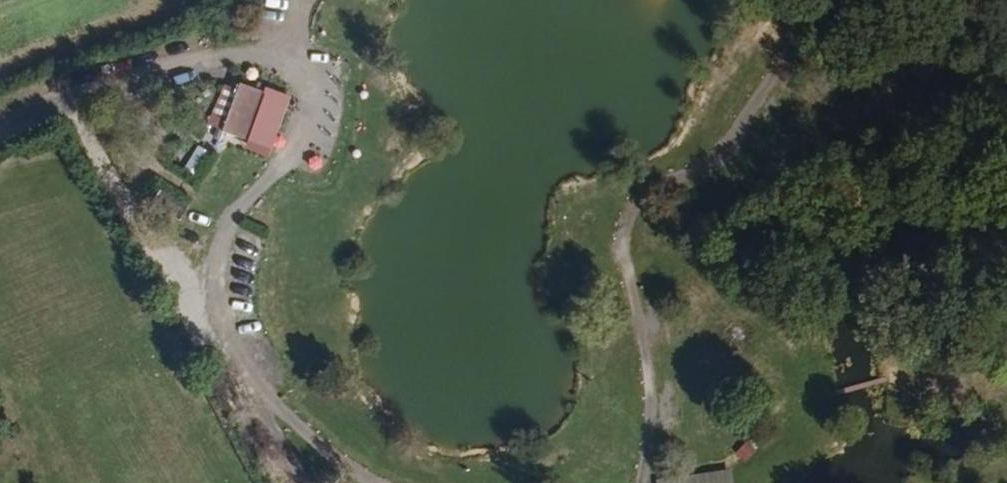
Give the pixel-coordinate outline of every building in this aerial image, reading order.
[(658,480),(658,482),(735,482),(733,470),(658,480)]
